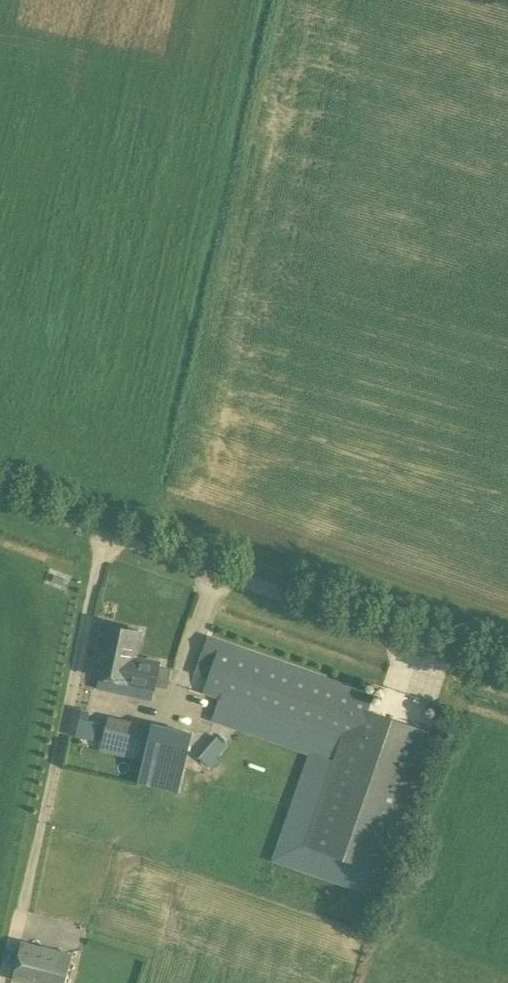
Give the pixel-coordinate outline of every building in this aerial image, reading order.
[(105,625),(95,674),(99,675),(128,681),(128,685),(138,687),(155,690),(161,661),(134,655),(139,632),(105,625)] [(203,650),(217,655),(205,690),(341,737),(304,843),(383,871),(432,731),(368,709),(373,693),(208,636),(203,650)] [(74,707),(72,716),(88,719),(90,710),(74,707)] [(109,716),(100,750),(132,758),(142,761),(143,761),(151,726),(109,716)] [(192,735),(151,726),(143,761),(138,783),(179,793),(192,735)] [(219,735),(204,759),(215,766),(230,743),(219,735)] [(72,955),(22,942),(13,979),(28,982),(65,982),(72,955)]
